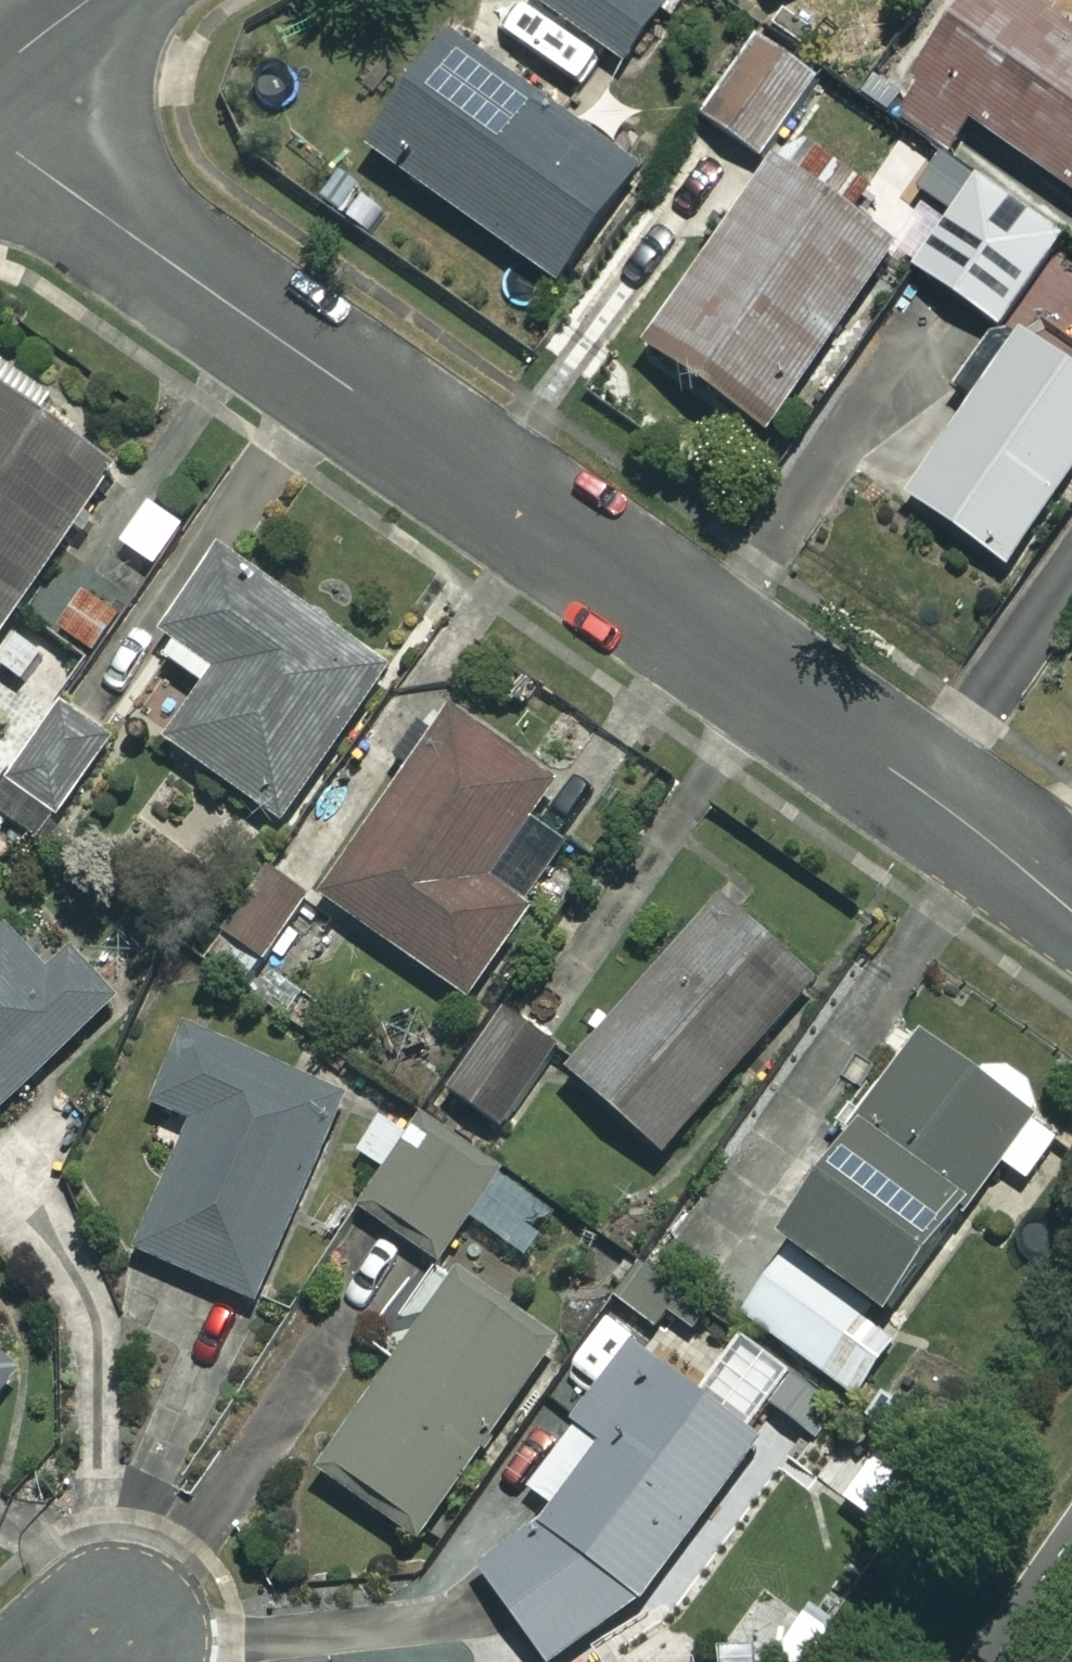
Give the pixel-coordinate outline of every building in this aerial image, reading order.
[(570,27),(539,70),(568,92),(600,48),(620,63),(667,0),(534,0),(570,27)] [(1017,0),(963,0),(883,115),(947,160),(969,128),(1071,200),(1071,38),(1017,0)] [(630,174),(442,48),(366,161),(554,288),(630,174)] [(803,85),(741,50),(696,129),(758,164),(803,85)] [(884,251),(766,171),(640,355),(758,435),(884,251)] [(1055,241),(970,182),(907,272),(991,331),(1055,241)] [(1013,337),(900,499),(1001,570),(1071,468),(1071,379),(1013,337)] [(0,392),(0,638),(114,471),(0,392)] [(188,522),(147,497),(120,541),(162,567),(188,522)] [(387,665),(224,559),(162,655),(205,683),(166,742),(286,821),(387,665)] [(125,611),(84,585),(53,634),(94,660),(125,611)] [(111,742),(67,710),(13,783),(57,815),(111,742)] [(554,781),(448,710),(323,898),(468,995),(570,843),(530,817),(554,781)] [(0,819),(0,839),(10,826),(0,819)] [(814,995),(724,910),(572,1072),(662,1157),(814,995)] [(0,937),(0,1108),(117,997),(71,948),(53,965),(14,924),(0,937)] [(555,1049),(494,1011),(446,1088),(506,1126),(555,1049)] [(344,1100),(197,1030),(160,1106),(196,1123),(137,1247),(249,1300),(344,1100)] [(1061,1132),(921,1034),(782,1232),(794,1241),(742,1315),(856,1395),(898,1336),(886,1328),(1003,1162),(1028,1180),(1061,1132)] [(555,1215),(427,1118),(362,1204),(435,1259),(470,1213),(525,1255),(555,1215)] [(551,1344),(456,1278),(322,1471),(417,1537),(551,1344)] [(762,1438),(701,1394),(718,1370),(621,1300),(548,1400),(575,1420),(527,1486),(554,1506),(517,1543),(483,1569),(541,1661),(559,1661),(599,1634),(663,1577),(718,1512),(762,1438)] [(16,1370),(0,1357),(0,1390),(16,1370)] [(925,1472),(878,1440),(839,1496),(886,1528),(925,1472)]
